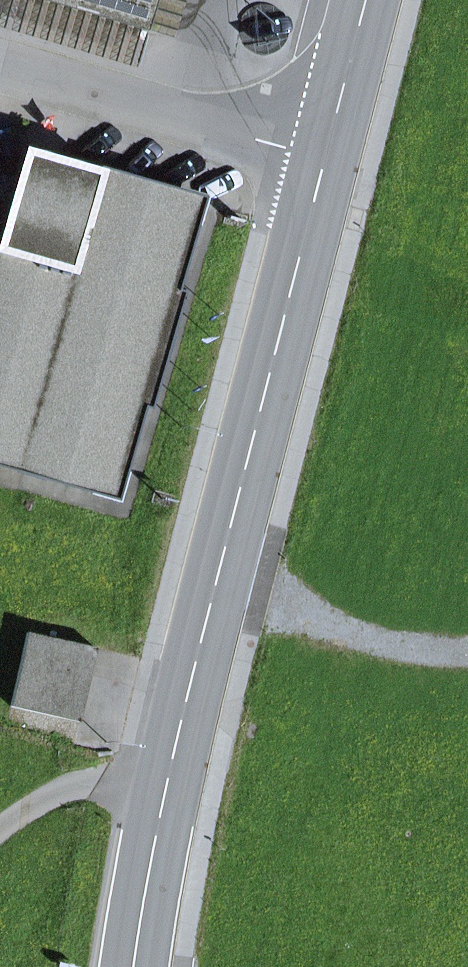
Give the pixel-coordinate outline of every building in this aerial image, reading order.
[(147,31),(42,0),(0,0),(0,29),(136,70),(147,31)] [(147,31),(156,0),(42,0),(147,31)] [(154,345),(142,341),(149,319),(164,310),(195,202),(24,150),(16,179),(10,199),(0,236),(0,459),(112,491),(144,382),(135,366),(142,344),(154,348),(154,345)] [(0,174),(0,196),(10,199),(16,179),(0,174)] [(142,341),(154,345),(164,310),(149,319),(142,341)] [(135,366),(144,382),(154,348),(142,344),(135,366)] [(28,632),(11,706),(79,722),(96,647),(28,632)]
